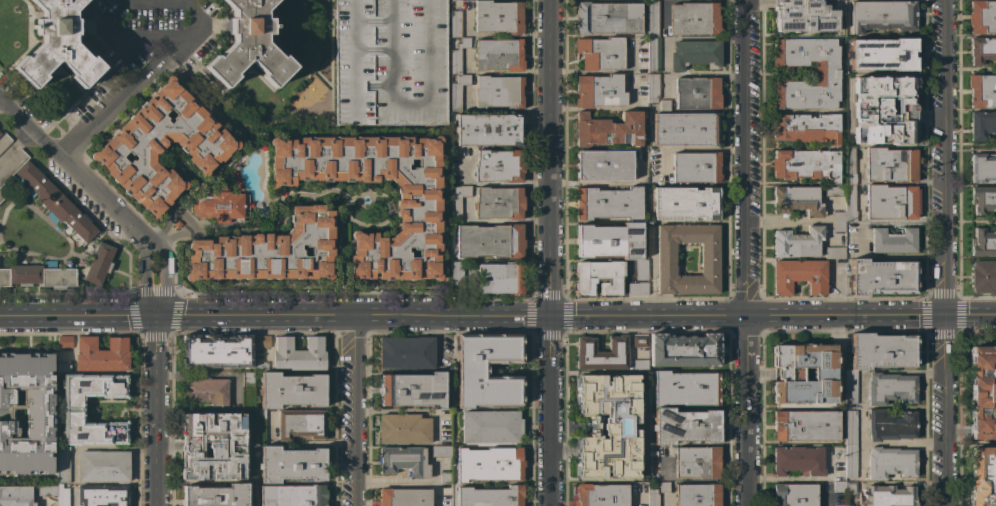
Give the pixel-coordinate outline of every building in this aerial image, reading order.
[(42,11),(31,0),(84,0),(74,11),(74,18),(76,18),(76,21),(78,21),(80,22),(81,23),(82,24),(83,26),(83,27),(82,29),(81,30),(80,31),(79,32),(76,32),(76,35),(73,35),(74,42),(89,58),(92,55),(103,67),(82,88),(71,77),(73,74),(59,61),(57,61),(43,74),(45,77),(34,88),(13,67),(24,56),(27,58),(42,42),(42,34),(36,35),(36,28),(33,28),(33,25),(36,25),(36,18),(42,18),(42,11)] [(232,10),(222,0),(274,0),(264,10),(264,18),(270,18),(270,24),(273,24),(273,27),(270,27),(270,34),(264,34),(264,41),(272,49),(280,57),(282,54),(294,66),(273,88),(261,76),(263,73),(250,60),(247,60),(234,74),(236,76),(225,88),(203,67),(215,55),(217,57),(232,41),(233,34),(229,34),(229,32),(227,31),(225,29),(224,26),(224,24),(225,22),(228,20),(230,20),(230,18),(232,18),(232,10)] [(336,125),(335,0),(446,0),(446,124),(336,125)] [(490,0),(491,2),(508,2),(522,2),(522,23),(523,23),(523,32),(520,32),(520,35),(508,35),(508,32),(504,32),(504,31),(475,32),(475,29),(473,29),(473,25),(474,25),(474,21),(473,21),(473,17),(474,17),(475,0),(490,0)] [(648,0),(658,0),(658,37),(648,37),(648,0)] [(774,5),(774,0),(836,0),(836,10),(836,31),(796,31),(796,32),(793,32),(793,31),(777,31),(776,31),(775,22),(774,22),(775,10),(773,10),(773,7),(774,5)] [(916,22),(916,28),(914,30),(913,31),(899,31),(897,30),(896,28),(890,28),(889,29),(887,30),(877,30),(875,29),(874,28),(873,28),(863,28),(863,34),(854,34),(851,34),(850,1),(916,0),(916,22)] [(970,14),(970,0),(984,0),(984,1),(995,1),(995,33),(984,33),(970,34),(970,25),(968,25),(968,14),(970,14)] [(589,33),(589,35),(578,35),(578,30),(576,30),(576,20),(578,20),(578,16),(576,16),(576,8),(575,7),(575,6),(576,5),(577,5),(578,6),(578,2),(589,2),(589,3),(641,3),(641,33),(589,33)] [(680,4),(680,3),(717,3),(717,4),(719,4),(719,27),(721,27),(721,33),(719,33),(719,35),(717,35),(717,34),(687,34),(687,35),(670,35),(670,4),(680,4)] [(462,10),(462,37),(451,37),(451,10),(462,10)] [(460,75),(460,74),(451,74),(451,49),(456,49),(456,43),(461,43),(460,37),(470,37),(470,48),(461,48),(461,75),(460,75)] [(623,70),(611,70),(611,69),(595,69),(595,70),(582,70),(582,53),(575,53),(575,39),(588,39),(607,39),(607,37),(623,37),(623,70)] [(659,37),(659,72),(648,72),(648,37),(658,37),(659,37)] [(970,37),(995,38),(995,59),(995,58),(992,58),(992,59),(981,59),(981,65),(971,65),(971,56),(970,56),(970,37)] [(838,38),(838,101),(836,101),(836,108),(774,109),(773,98),(774,98),(774,89),(772,89),(772,79),(790,79),(790,81),(808,81),(808,85),(813,85),(813,81),(812,81),(812,67),(813,67),(813,61),(808,61),(808,66),(790,66),(790,69),(772,69),(772,53),(774,53),(774,49),(774,39),(838,38)] [(894,39),(894,38),(915,38),(915,51),(912,51),(912,57),(915,57),(915,70),(894,71),(894,69),(850,69),(850,59),(848,59),(848,51),(851,51),(850,39),(894,39)] [(516,40),(516,39),(522,39),(522,60),(524,60),(524,69),(521,69),(522,72),(506,72),(506,69),(484,69),(484,71),(475,71),(475,59),(474,59),(474,53),(476,53),(476,40),(516,40)] [(720,41),(721,67),(716,67),(716,69),(707,69),(707,64),(686,64),(686,66),(684,66),(684,71),(670,71),(670,52),(673,52),(673,41),(720,41)] [(575,76),(590,76),(607,77),(607,74),(622,74),(621,92),(626,92),(626,103),(624,106),(592,106),(592,108),(579,108),(579,107),(575,107),(575,76)] [(658,74),(658,99),(657,99),(657,102),(648,102),(648,74),(658,74)] [(977,75),(995,75),(995,107),(983,107),(983,108),(970,108),(970,105),(969,105),(969,98),(970,98),(970,75),(977,74),(977,75)] [(151,219),(150,216),(150,214),(138,202),(135,199),(134,200),(129,195),(128,196),(123,191),(124,190),(106,173),(108,172),(97,160),(95,161),(92,160),(91,157),(90,155),(92,152),(97,151),(159,87),(160,88),(166,82),(165,80),(166,78),(168,76),(171,75),(174,77),(174,79),(174,82),(180,88),(180,87),(192,99),(193,98),(198,103),(197,104),(207,114),(207,113),(212,118),(212,119),(218,125),(218,126),(221,128),(229,135),(228,136),(233,140),(235,140),(237,141),(239,143),(239,146),(237,149),(234,149),(232,149),(228,154),(228,155),(222,162),(220,160),(214,166),(213,166),(208,171),(209,173),(207,176),(204,178),(201,176),(199,173),(200,171),(195,166),(195,167),(187,159),(190,157),(186,152),(185,153),(180,148),(181,147),(175,142),(166,141),(166,145),(158,153),(155,153),(155,162),(165,172),(169,168),(176,176),(180,180),(182,180),(185,181),(187,184),(187,187),(185,189),(183,189),(180,189),(176,194),(176,195),(170,201),(171,202),(165,209),(164,209),(159,214),(159,216),(158,220),(155,221),(151,219)] [(461,75),(470,75),(470,85),(461,85),(461,111),(451,111),(451,83),(457,83),(456,75),(460,75),(461,75)] [(488,75),(488,77),(523,77),(523,85),(521,85),(521,96),(523,96),(523,109),(506,109),(506,106),(484,107),(484,109),(476,109),(475,107),(475,96),(474,96),(474,89),(476,89),(476,75),(488,75)] [(686,78),(686,79),(690,79),(690,78),(704,78),(708,78),(708,77),(719,77),(719,95),(720,95),(720,109),(675,108),(676,92),(675,92),(675,78),(686,78)] [(854,143),(854,127),(852,127),(852,119),(854,119),(854,103),(852,103),(852,94),(854,94),(854,77),(917,77),(917,86),(912,86),(912,100),(915,103),(916,104),(917,107),(917,109),(916,112),(916,121),(917,121),(917,135),(915,135),(915,141),(915,142),(913,143),(854,143)] [(659,111),(659,100),(670,100),(670,111),(659,111)] [(576,150),(576,148),(576,139),(575,139),(575,138),(574,138),(574,120),(576,120),(576,111),(588,111),(588,119),(609,119),(609,122),(612,122),(612,123),(621,123),(621,111),(641,111),(641,134),(643,134),(643,139),(643,140),(641,140),(641,142),(642,142),(642,144),(641,144),(641,146),(637,146),(637,147),(632,147),(632,146),(629,146),(629,143),(590,143),(590,146),(588,146),(588,148),(588,150),(576,150)] [(995,132),(995,133),(986,133),(986,140),(970,140),(970,111),(995,111),(995,132)] [(718,113),(718,145),(653,145),(653,113),(718,113)] [(521,114),(522,145),(456,145),(456,114),(521,114)] [(839,136),(840,136),(841,141),(839,141),(839,145),(827,145),(827,139),(824,139),(824,142),(797,142),(797,139),(794,139),(794,141),(786,141),(786,140),(772,140),(772,136),(773,136),(773,118),(772,118),(772,114),(779,114),(779,115),(808,114),(808,118),(811,118),(811,117),(813,116),(813,118),(817,118),(817,115),(827,115),(827,114),(838,114),(839,136)] [(12,141),(0,153),(0,133),(1,134),(3,131),(12,140),(11,140),(12,141)] [(434,280),(433,278),(417,278),(417,280),(393,280),(386,280),(386,279),(378,279),(378,276),(374,276),(374,279),(357,279),(354,281),(350,281),(348,279),(348,276),(351,271),(351,264),(350,264),(350,255),(353,255),(353,247),(354,247),(354,239),(352,238),(351,236),(351,233),(353,231),(356,230),(359,232),(360,233),(369,233),(377,233),(377,238),(379,238),(380,237),(382,237),(383,237),(391,237),(398,230),(398,217),(396,217),(396,199),(398,199),(398,187),(390,179),(377,179),(377,182),(359,182),(359,180),(352,180),(352,181),(345,181),(345,180),(331,180),(331,181),(324,181),(315,180),(315,179),(308,179),(308,180),(301,180),(301,179),(294,179),(294,186),(284,186),(284,185),(278,185),(274,188),(271,187),(269,185),(268,182),(270,180),(271,179),(271,162),(271,146),(270,144),(269,143),(270,140),(271,138),(275,137),(279,140),(284,140),(284,139),(295,140),(295,144),(299,144),(299,137),(306,137),(306,136),(314,136),(313,137),(330,137),(330,136),(337,136),(337,137),(351,137),(351,136),(358,136),(358,137),(375,137),(375,136),(382,136),(382,137),(395,137),(395,136),(402,136),(402,137),(411,137),(411,144),(415,144),(415,138),(426,138),(432,139),(434,137),(436,136),(439,136),(441,138),(442,141),(440,143),(439,145),(439,152),(439,160),(440,160),(440,168),(441,168),(441,175),(440,175),(440,192),(441,192),(441,199),(440,199),(440,212),(441,212),(441,220),(440,220),(440,236),(441,236),(441,243),(440,243),(440,251),(433,251),(433,255),(439,255),(439,264),(439,271),(440,273),(442,275),(441,278),(440,280),(436,281),(434,280)] [(9,192),(0,202),(0,167),(19,148),(20,149),(20,148),(29,157),(27,160),(34,167),(36,165),(45,174),(43,176),(82,214),(84,213),(92,221),(90,223),(98,231),(85,243),(62,220),(59,222),(58,220),(55,224),(46,215),(49,212),(35,198),(38,196),(14,172),(2,184),(9,192)] [(845,185),(845,148),(855,148),(855,174),(856,174),(857,184),(855,184),(855,185),(845,185)] [(865,174),(864,174),(864,169),(865,169),(866,148),(884,148),(884,149),(916,149),(916,182),(865,182),(865,174)] [(488,150),(488,151),(522,150),(522,182),(504,182),(504,181),(491,181),(475,181),(474,166),(475,166),(475,161),(476,160),(476,150),(488,150)] [(773,170),(771,170),(771,158),(774,158),(773,150),(794,150),(794,151),(815,150),(817,150),(817,151),(839,150),(839,184),(828,184),(828,180),(827,179),(825,177),(819,177),(819,179),(808,179),(808,177),(794,178),(794,180),(782,180),(782,178),(773,178),(773,170)] [(632,151),(632,162),(635,162),(635,168),(632,168),(632,180),(577,180),(577,168),(574,168),(574,162),(577,162),(577,151),(632,151)] [(712,153),(712,152),(720,152),(720,165),(719,165),(719,174),(721,174),(721,183),(672,182),(673,153),(712,153)] [(985,156),(995,155),(995,182),(992,182),(992,180),(984,180),(984,182),(972,182),(970,178),(971,174),(971,163),(970,160),(970,158),(971,156),(972,154),(985,154),(985,156)] [(242,193),(242,221),(238,221),(238,218),(229,218),(229,223),(211,223),(211,218),(205,218),(205,217),(202,217),(199,217),(195,215),(193,212),(191,209),(191,206),(191,203),(192,201),(195,197),(198,195),(201,194),(205,194),(211,194),(211,192),(216,192),(216,186),(222,187),(222,184),(229,184),(229,193),(242,193)] [(825,196),(825,185),(845,185),(845,196),(825,196)] [(845,185),(855,185),(855,211),(856,211),(856,221),(845,221),(845,211),(845,196),(845,185)] [(866,212),(863,212),(863,206),(866,206),(866,204),(864,204),(864,200),(866,200),(866,185),(884,185),(884,187),(903,187),(903,186),(916,186),(916,189),(918,189),(918,215),(916,215),(916,219),(902,219),(866,219),(866,212)] [(471,197),(462,197),(462,223),(451,223),(451,186),(471,186),(471,197)] [(596,188),(596,190),(628,190),(628,186),(641,186),(641,222),(630,222),(630,220),(626,220),(626,217),(591,217),(591,220),(576,220),(576,200),(574,200),(574,188),(596,188)] [(773,202),(774,202),(774,196),(773,196),(773,186),(784,186),(784,187),(818,187),(818,203),(822,203),(822,211),(824,211),(824,214),(822,214),(822,218),(808,218),(807,219),(806,219),(806,218),(806,217),(806,216),(806,209),(802,209),(801,210),(798,210),(796,209),(789,209),(789,214),(773,213),(773,202)] [(488,187),(488,188),(513,188),(522,188),(522,196),(523,196),(524,210),(522,210),(522,220),(508,220),(508,218),(487,218),(487,219),(475,219),(475,209),(472,209),(472,203),(476,203),(476,197),(476,187),(488,187)] [(653,207),(651,207),(651,200),(653,200),(653,187),(694,187),(694,190),(702,190),(702,187),(718,187),(718,201),(720,201),(720,206),(718,206),(718,220),(702,220),(702,217),(693,217),(693,220),(653,220),(653,207)] [(971,187),(995,187),(995,211),(991,211),(991,210),(985,210),(984,215),(974,214),(974,212),(974,207),(974,204),(973,205),(971,203),(970,202),(971,200),(972,199),(973,199),(974,199),(974,197),(971,197),(971,187)] [(327,281),(325,279),(307,279),(307,278),(304,278),(281,278),(262,278),(250,278),(250,279),(219,278),(219,279),(209,279),(193,279),(193,280),(190,281),(187,281),(185,279),(185,276),(186,275),(187,273),(187,256),(189,256),(189,250),(189,240),(209,240),(209,243),(215,243),(215,237),(224,237),(224,236),(231,236),(231,237),(237,237),(237,235),(247,235),(253,235),(253,234),(258,234),(258,233),(266,233),(270,233),(270,235),(277,235),(278,235),(280,235),(281,235),(282,236),(285,235),(291,229),(291,222),(290,222),(290,215),(291,215),(291,206),(309,206),(309,205),(323,205),(323,211),(324,211),(324,210),(333,210),(333,220),(334,220),(334,226),(333,226),(333,240),(334,240),(334,247),(333,247),(333,256),(331,256),(331,265),(331,271),(332,273),(333,276),(332,279),(330,281),(328,281),(327,281)] [(833,212),(845,211),(845,221),(844,221),(844,222),(833,222),(833,212)] [(182,224),(177,229),(173,225),(178,220),(182,224)] [(844,222),(845,231),(833,232),(833,222),(844,222)] [(641,238),(643,238),(643,243),(641,243),(641,259),(622,259),(622,255),(590,255),(590,257),(577,257),(577,244),(574,244),(574,238),(577,238),(577,225),(590,225),(590,226),(622,227),(622,223),(641,223),(641,238)] [(474,226),(492,227),(492,225),(508,225),(508,224),(522,224),(522,240),(524,240),(524,248),(522,248),(522,258),(507,258),(507,257),(493,257),(493,256),(475,256),(475,258),(456,257),(456,225),(474,226)] [(657,294),(657,225),(719,225),(719,294),(674,294),(657,294)] [(823,229),(824,229),(824,233),(823,233),(823,240),(819,240),(819,257),(774,257),(774,251),(773,251),(773,246),(774,246),(774,243),(773,243),(773,238),(774,238),(774,230),(790,230),(790,234),(807,234),(807,227),(806,227),(806,226),(807,226),(807,225),(808,225),(809,226),(823,226),(823,229)] [(985,231),(995,232),(995,256),(969,256),(969,247),(971,245),(973,243),(974,242),(975,227),(985,227),(985,231)] [(872,228),(885,228),(885,234),(888,234),(900,234),(902,234),(902,228),(916,228),(916,252),(872,252),(872,228)] [(109,262),(112,263),(108,273),(105,272),(99,286),(83,279),(84,276),(80,274),(84,264),(88,266),(99,241),(115,248),(109,262)] [(845,259),(825,259),(825,247),(844,247),(845,259)] [(866,294),(866,296),(851,296),(851,295),(848,295),(848,283),(851,282),(851,281),(848,281),(848,275),(851,275),(850,259),(866,259),(866,262),(915,261),(915,274),(918,274),(918,280),(915,280),(915,293),(866,294)] [(9,286),(0,286),(0,268),(8,268),(8,265),(42,265),(42,268),(44,268),(44,261),(56,260),(56,269),(75,269),(75,286),(65,286),(65,289),(52,289),(52,286),(41,286),(41,283),(31,283),(31,286),(19,286),(19,283),(9,283),(9,286)] [(606,262),(606,260),(609,260),(609,261),(624,261),(624,276),(621,276),(621,295),(599,295),(599,280),(596,280),(596,283),(593,283),(593,295),(581,295),(579,294),(578,294),(577,292),(576,289),(573,289),(573,283),(576,283),(576,262),(606,262)] [(647,280),(635,280),(635,260),(647,260),(647,280)] [(463,262),(462,296),(451,296),(451,261),(463,262)] [(477,291),(477,286),(479,284),(479,280),(490,280),(490,276),(479,276),(479,273),(477,271),(477,265),(480,264),(504,264),(504,262),(511,262),(511,261),(522,261),(522,295),(511,295),(511,293),(479,293),(477,291)] [(808,284),(806,282),(805,281),(797,281),(797,284),(791,284),(791,296),(776,296),(776,295),(774,295),(774,293),(773,293),(773,281),(773,261),(826,261),(826,295),(808,295),(808,284)] [(994,262),(995,262),(995,292),(994,292),(994,293),(972,293),(972,287),(971,287),(971,267),(972,267),(972,261),(994,261),(994,262)] [(647,295),(627,295),(627,284),(628,283),(637,283),(637,282),(647,282),(647,295)] [(916,348),(918,348),(918,354),(916,354),(916,367),(868,367),(868,370),(851,370),(851,352),(849,352),(849,346),(851,346),(851,333),(872,333),(872,335),(916,335),(916,348)] [(471,405),(471,408),(458,408),(457,350),(455,350),(455,344),(457,344),(457,335),(521,334),(521,337),(522,337),(522,344),(521,344),(521,346),(524,346),(524,351),(521,351),(521,354),(521,360),(521,363),(510,363),(510,364),(498,364),(498,363),(486,363),(486,366),(487,366),(487,374),(486,374),(486,376),(521,376),(521,388),(523,388),(524,394),(521,394),(521,405),(471,405)] [(650,366),(650,334),(665,334),(665,337),(675,337),(676,336),(680,336),(681,337),(687,337),(688,336),(692,336),(694,337),(703,337),(703,334),(718,334),(718,347),(721,347),(721,353),(719,353),(719,366),(650,366)] [(219,335),(219,337),(235,337),(235,335),(251,335),(251,351),(251,367),(182,367),(182,335),(219,335)] [(269,335),(269,347),(255,347),(254,335),(269,335)] [(588,337),(595,337),(595,352),(608,352),(608,339),(607,338),(607,336),(608,335),(610,335),(611,337),(618,337),(618,335),(626,335),(626,349),(627,349),(627,370),(576,370),(576,349),(577,349),(577,337),(588,337)] [(647,335),(647,347),(632,347),(632,335),(647,335)] [(57,336),(72,336),(72,348),(57,348),(57,336)] [(80,370),(75,370),(75,354),(77,354),(77,336),(96,336),(96,350),(107,350),(107,337),(127,337),(127,351),(129,351),(129,364),(128,364),(128,370),(121,370),(121,371),(80,371),(80,370)] [(273,370),(273,351),(275,351),(275,336),(292,336),(292,350),(306,350),(306,336),(323,336),(323,351),(325,351),(325,370),(273,370)] [(396,337),(417,337),(434,337),(434,369),(379,369),(379,337),(396,337)] [(773,402),(772,402),(772,396),(773,396),(773,394),(772,394),(772,382),(779,382),(779,379),(777,379),(777,368),(774,368),(774,367),(772,367),(772,355),(773,355),(773,353),(772,353),(772,347),(774,347),(774,346),(789,345),(789,346),(798,346),(798,345),(802,345),(802,344),(808,344),(808,345),(811,345),(811,344),(816,344),(816,345),(835,345),(835,347),(837,347),(837,358),(835,358),(835,362),(837,362),(837,373),(835,373),(835,376),(837,376),(837,386),(836,387),(836,390),(838,390),(838,401),(835,401),(835,403),(773,403),(773,402)] [(971,346),(995,346),(995,438),(995,439),(986,439),(971,439),(971,433),(970,432),(970,430),(971,430),(971,409),(970,409),(970,406),(971,406),(971,400),(971,384),(972,384),(972,378),(970,378),(970,376),(971,376),(971,356),(970,356),(970,353),(971,353),(971,346)] [(3,407),(0,407),(0,357),(11,357),(11,353),(27,354),(27,356),(44,357),(44,353),(52,353),(52,371),(49,371),(49,375),(52,375),(52,386),(53,386),(53,390),(49,390),(49,394),(53,394),(53,405),(51,405),(51,411),(53,411),(53,431),(51,431),(51,436),(52,436),(52,452),(49,452),(49,456),(53,456),(53,474),(45,474),(45,475),(27,474),(11,473),(11,475),(0,475),(0,421),(4,421),(4,423),(6,423),(6,420),(8,421),(8,404),(3,404),(3,407)] [(647,360),(648,371),(633,371),(633,360),(647,360)] [(70,362),(70,372),(58,372),(58,362),(70,362)] [(267,362),(267,371),(255,371),(254,362),(267,362)] [(845,370),(856,370),(856,403),(845,403),(845,370)] [(654,371),(668,371),(668,373),(719,373),(719,376),(718,376),(718,382),(719,382),(719,388),(718,388),(718,391),(719,391),(719,398),(718,398),(718,404),(719,404),(719,406),(714,406),(714,405),(665,405),(665,407),(654,408),(654,371)] [(242,372),(253,372),(253,409),(242,409),(242,372)] [(324,387),(334,387),(334,393),(327,393),(324,393),(324,406),(309,406),(309,404),(279,404),(279,409),(260,409),(260,395),(258,395),(258,389),(260,389),(260,372),(279,372),(279,376),(309,376),(309,374),(324,374),(324,387)] [(380,393),(377,393),(377,387),(380,387),(380,375),(430,375),(430,372),(444,372),(444,387),(446,387),(446,393),(444,393),(444,409),(430,409),(430,406),(380,406),(380,393)] [(868,399),(866,399),(866,395),(868,395),(868,381),(869,381),(869,372),(880,372),(880,374),(898,374),(898,375),(915,375),(915,383),(916,383),(916,393),(916,403),(900,403),(900,398),(894,398),(894,399),(885,399),(885,405),(868,405),(868,399)] [(63,410),(63,388),(61,388),(61,379),(63,379),(63,374),(81,374),(81,375),(128,375),(128,383),(127,383),(127,395),(128,395),(129,396),(128,398),(127,399),(126,398),(125,397),(102,398),(102,396),(84,396),(84,410),(84,423),(104,423),(104,422),(125,422),(125,420),(126,420),(128,420),(129,421),(129,423),(128,424),(127,424),(127,435),(128,435),(128,444),(63,445),(63,440),(61,440),(61,431),(63,431),(63,410)] [(638,382),(640,382),(640,383),(640,392),(639,392),(638,392),(638,394),(640,394),(640,395),(640,396),(640,403),(638,403),(638,411),(640,411),(640,412),(640,421),(638,421),(638,423),(631,423),(631,430),(638,429),(638,432),(640,432),(640,433),(640,442),(639,442),(638,450),(640,450),(641,458),(640,459),(638,459),(638,461),(640,461),(641,470),(640,470),(638,470),(638,478),(609,478),(608,477),(608,474),(604,474),(604,477),(576,478),(575,477),(575,466),(576,466),(576,457),(575,457),(575,449),(577,449),(577,444),(578,444),(579,444),(579,440),(581,440),(581,437),(588,437),(588,432),(591,432),(591,430),(592,429),(594,428),(594,423),(591,423),(590,422),(591,420),(588,421),(588,416),(581,416),(581,413),(579,413),(579,412),(579,408),(578,408),(578,404),(575,404),(575,396),(576,396),(576,393),(577,393),(577,391),(576,391),(576,387),(575,387),(575,378),(578,378),(578,375),(604,375),(604,381),(608,381),(608,376),(613,376),(615,376),(615,377),(616,377),(616,375),(638,375),(638,382)] [(227,392),(229,392),(229,395),(227,395),(227,406),(211,406),(211,402),(182,402),(182,379),(227,379),(227,392)] [(719,424),(721,424),(721,428),(719,428),(719,442),(703,442),(703,440),(673,441),(673,445),(655,445),(655,431),(652,431),(652,425),(654,425),(654,408),(673,408),(673,412),(703,411),(703,410),(719,410),(719,424)] [(885,408),(885,414),(895,414),(895,416),(900,416),(900,411),(916,411),(916,421),(916,430),(916,438),(898,438),(898,439),(880,440),(880,441),(869,441),(869,434),(868,434),(868,419),(866,419),(866,415),(868,415),(868,409),(885,408)] [(261,446),(255,446),(255,409),(265,409),(265,446),(261,446)] [(324,410),(325,439),(310,439),(310,435),(290,436),(290,441),(278,441),(278,410),(324,410)] [(838,410),(838,423),(841,423),(841,426),(838,426),(838,440),(775,441),(775,431),(774,431),(774,429),(773,429),(773,425),(774,425),(774,423),(773,423),(773,411),(838,410)] [(846,410),(856,410),(856,444),(846,444),(846,410)] [(518,411),(519,419),(521,419),(521,434),(519,434),(519,442),(462,443),(462,411),(518,411)] [(181,479),(181,468),(185,468),(185,455),(182,452),(182,450),(181,448),(183,444),(183,435),(181,435),(181,422),(183,422),(183,414),(184,413),(244,413),(244,429),(247,429),(247,439),(244,439),(244,454),(247,454),(247,463),(244,463),(244,479),(181,479)] [(419,414),(419,418),(430,418),(430,443),(379,443),(379,437),(378,437),(378,420),(379,420),(379,414),(419,414)] [(856,444),(856,477),(846,477),(846,444),(856,444)] [(265,447),(279,447),(279,450),(312,450),(312,448),(324,448),(324,462),(327,462),(327,467),(324,467),(324,480),(313,480),(313,479),(279,479),(279,483),(261,483),(261,470),(258,470),(258,463),(260,463),(261,446),(265,446),(265,447)] [(451,446),(451,457),(431,457),(431,446),(451,446)] [(709,478),(709,477),(675,478),(675,453),(673,453),(673,450),(675,450),(675,447),(708,447),(708,446),(720,446),(720,478),(709,478)] [(781,446),(781,449),(788,449),(788,446),(803,446),(803,448),(814,448),(814,446),(822,446),(823,469),(825,469),(825,476),(807,476),(807,470),(803,470),(803,471),(797,471),(797,470),(785,470),(785,476),(775,476),(775,474),(773,474),(773,447),(781,446)] [(868,473),(866,473),(866,468),(868,468),(868,454),(869,454),(869,446),(879,446),(880,446),(880,448),(898,448),(898,450),(916,450),(916,477),(900,477),(900,470),(895,470),(895,474),(885,474),(885,479),(868,479),(868,473)] [(58,447),(69,447),(69,482),(57,482),(58,447)] [(379,463),(380,463),(380,458),(379,458),(379,447),(422,447),(422,448),(425,448),(425,464),(429,464),(429,471),(431,471),(431,473),(429,473),(429,478),(422,478),(422,479),(411,479),(410,480),(409,480),(408,479),(408,477),(408,471),(409,471),(409,468),(395,468),(395,474),(379,474),(379,463)] [(456,447),(466,447),(466,449),(486,449),(486,447),(521,447),(521,460),(524,460),(524,467),(522,467),(522,480),(471,480),(471,479),(466,479),(466,482),(457,482),(456,447)] [(971,447),(995,447),(995,479),(991,479),(991,490),(995,490),(995,505),(970,505),(970,498),(971,498),(971,490),(971,488),(970,488),(970,478),(971,478),(971,465),(970,465),(970,454),(971,454),(971,447)] [(98,451),(129,451),(129,482),(78,481),(78,451),(98,451)] [(451,472),(451,483),(440,483),(440,472),(451,472)] [(669,482),(669,492),(660,492),(659,482),(669,482)] [(844,482),(844,492),(833,492),(833,482),(844,482)] [(846,482),(856,482),(856,493),(846,496),(846,482)] [(628,484),(628,505),(574,505),(574,501),(577,501),(577,496),(576,496),(576,491),(575,491),(575,488),(576,488),(576,484),(589,483),(589,484),(628,484)] [(816,484),(816,505),(773,505),(773,500),(776,500),(776,498),(773,498),(773,483),(782,483),(782,484),(816,484)] [(68,488),(68,505),(58,505),(58,496),(38,496),(38,491),(34,491),(34,486),(37,486),(37,484),(58,484),(59,484),(62,484),(62,488),(68,488)] [(247,504),(247,505),(183,505),(181,505),(181,499),(183,499),(183,485),(195,485),(195,487),(228,487),(228,484),(247,484),(247,498),(250,498),(250,504),(247,504)] [(326,503),(326,505),(260,505),(260,485),(313,485),(313,484),(324,484),(324,489),(326,489),(326,499),(325,499),(325,503),(326,503)] [(522,484),(522,505),(457,505),(457,487),(471,487),(471,489),(507,489),(507,484),(522,484)] [(720,484),(720,505),(675,505),(674,505),(674,502),(675,502),(675,497),(674,497),(674,494),(675,494),(675,491),(674,491),(674,486),(675,486),(675,484),(703,484),(720,484)] [(128,485),(128,505),(112,505),(109,505),(81,505),(80,505),(78,504),(77,485),(109,485),(109,486),(120,486),(120,485),(128,485)] [(917,502),(917,505),(864,505),(864,504),(860,504),(860,501),(862,501),(862,495),(862,488),(865,488),(865,485),(876,485),(876,486),(885,486),(885,485),(894,485),(894,489),(904,489),(904,486),(915,486),(915,497),(915,502),(917,502)] [(35,502),(35,505),(0,505),(0,486),(31,486),(31,502),(35,502)] [(431,489),(431,505),(379,505),(379,488),(389,488),(389,489),(431,489)] [(658,494),(658,505),(649,505),(649,489),(656,489),(657,495),(658,494)]
